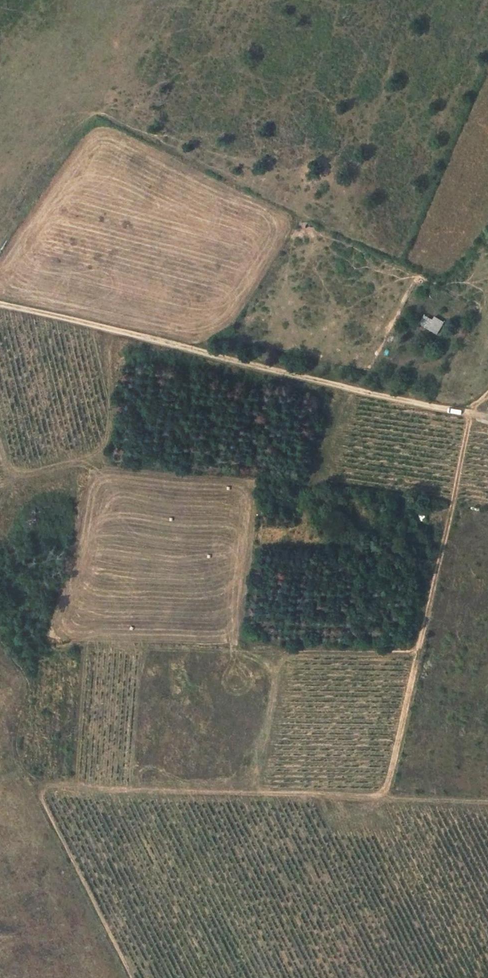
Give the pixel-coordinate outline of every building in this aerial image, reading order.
[(425,316),(420,324),(438,334),(443,325),(440,323),(441,320),(435,317),(433,320),(425,316)] [(417,510),(415,520),(423,521),(425,511),(417,510)]
